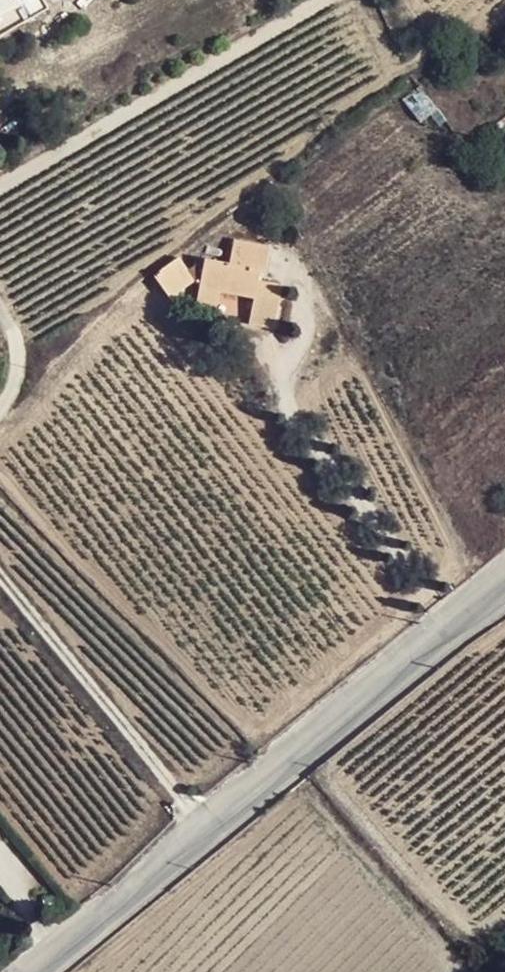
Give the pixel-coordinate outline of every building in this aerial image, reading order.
[(0,165),(0,179),(19,169),(12,158),(0,165)] [(189,253),(155,275),(174,298),(194,283),(205,274),(209,278),(207,286),(228,289),(260,295),(256,321),(282,326),(290,283),(267,279),(270,267),(275,268),(279,242),(242,236),(238,257),(214,252),(198,264),(189,253)] [(194,283),(207,286),(209,278),(205,274),(194,283)] [(226,304),(228,289),(207,286),(204,299),(226,304)]
